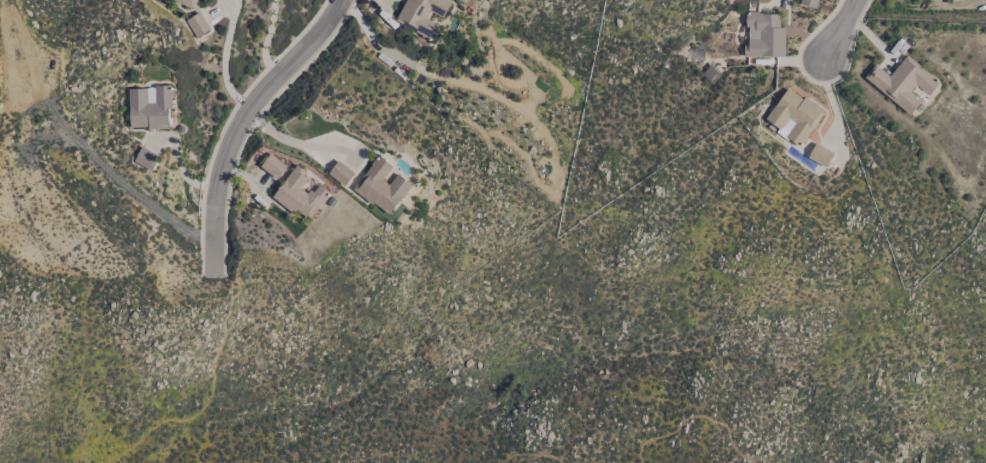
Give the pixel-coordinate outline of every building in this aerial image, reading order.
[(197,8),(200,0),(173,0),(197,8)] [(432,40),(439,25),(427,19),(430,12),(443,18),(451,1),(450,0),(406,0),(395,22),(432,40)] [(816,9),(818,0),(800,0),(799,4),(816,9)] [(210,30),(199,12),(185,20),(196,39),(210,30)] [(784,57),(784,28),(779,28),(779,13),(746,13),(746,46),(743,46),(743,57),(784,57)] [(910,115),(921,100),(910,92),(916,85),(929,96),(940,82),(905,55),(889,76),(874,65),(863,78),(910,115)] [(128,128),(171,128),(171,86),(154,86),(154,103),(146,103),(145,89),(128,89),(128,128)] [(765,119),(778,129),(776,131),(798,148),(824,114),(788,87),(765,119)] [(807,159),(826,167),(833,152),(814,143),(807,159)] [(133,162),(151,171),(158,156),(140,147),(133,162)] [(277,180),(286,166),(270,154),(260,167),(277,180)] [(352,189),(387,216),(411,185),(397,173),(392,179),(386,174),(392,166),(379,155),(352,189)] [(327,174),(344,187),(354,173),(337,160),(327,174)] [(309,220),(329,194),(318,185),(311,195),(301,187),(309,177),(295,166),(271,198),(293,215),(296,211),(309,220)]
